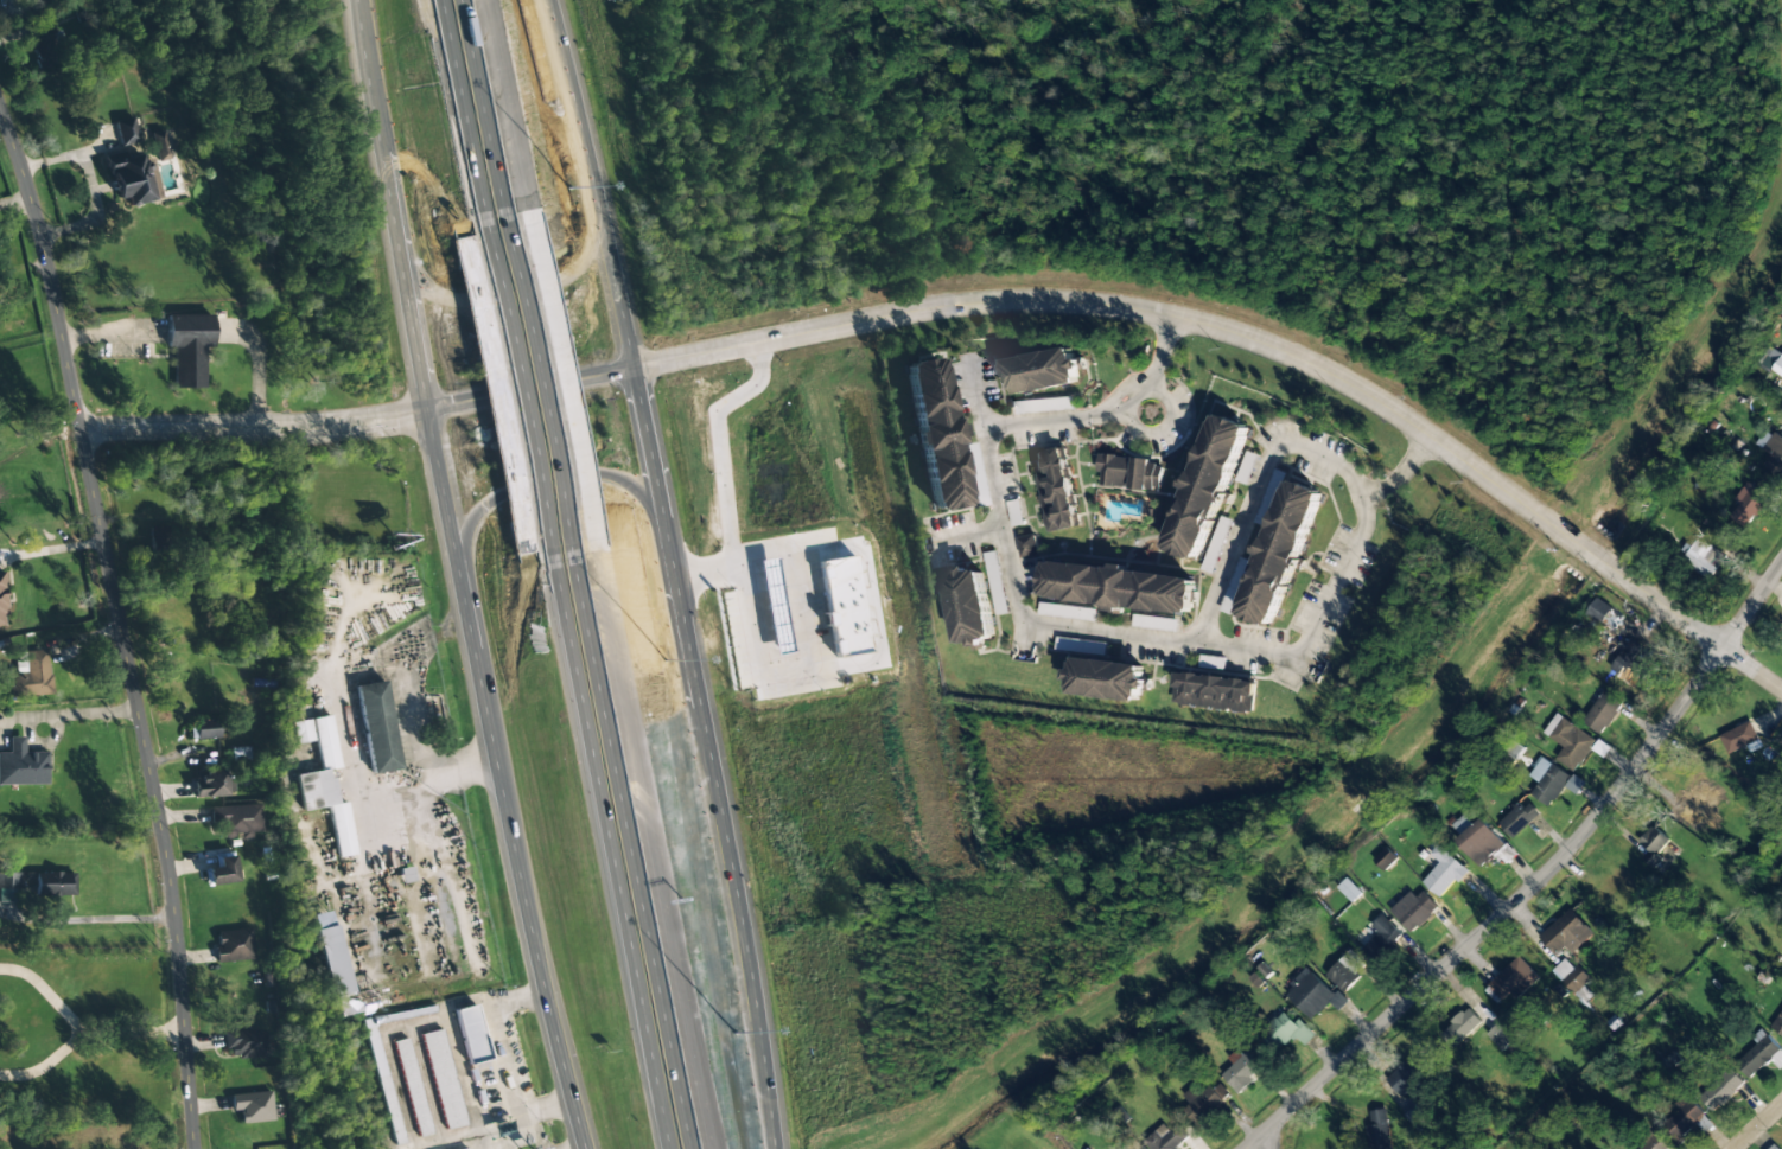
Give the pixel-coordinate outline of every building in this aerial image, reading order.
[(39,70),(62,63),(54,36),(48,17),(26,23),(39,70)] [(137,144),(134,119),(115,121),(119,146),(137,144)] [(153,153),(123,158),(123,153),(107,156),(114,200),(125,198),(127,206),(161,200),(153,153)] [(212,315),(166,316),(166,348),(173,348),(174,389),(205,388),(204,348),(213,347),(212,315)] [(1769,348),(1760,361),(1781,377),(1781,356),(1769,348)] [(1005,358),(1007,372),(1001,373),(1003,385),(1011,384),(1012,395),(1080,385),(1078,371),(1084,371),(1082,358),(1075,359),(1073,349),(1005,358)] [(967,507),(943,357),(903,363),(917,446),(921,445),(932,512),(967,507)] [(1071,399),(1013,401),(1014,412),(1071,410),(1071,399)] [(1219,501),(1229,505),(1233,494),(1228,492),(1250,425),(1212,413),(1167,550),(1199,561),(1219,501)] [(1781,475),(1781,438),(1768,429),(1757,445),(1771,454),(1765,463),(1781,475)] [(1033,452),(1046,532),(1078,527),(1065,447),(1033,452)] [(1161,491),(1164,461),(1099,455),(1097,473),(1102,473),(1101,485),(1161,491)] [(976,508),(988,505),(981,476),(969,479),(976,508)] [(1301,559),(1323,491),(1286,479),(1241,616),(1274,627),(1294,568),(1302,571),(1306,561),(1301,559)] [(1769,496),(1748,483),(1731,513),(1744,520),(1749,513),(1756,518),(1769,496)] [(1202,570),(1214,574),(1231,519),(1220,516),(1202,570)] [(166,526),(148,528),(150,550),(168,549),(166,526)] [(1710,579),(1726,556),(1699,538),(1683,561),(1710,579)] [(1007,613),(999,551),(987,552),(994,615),(1007,613)] [(819,561),(826,612),(823,613),(824,626),(829,625),(834,657),(868,652),(855,556),(819,561)] [(1230,614),(1251,562),(1241,557),(1219,610),(1230,614)] [(773,559),(756,561),(772,655),(788,652),(773,559)] [(1123,607),(1193,615),(1197,577),(1046,561),(1042,598),(1111,605),(1110,613),(1123,615),(1123,607)] [(958,644),(973,642),(974,650),(985,649),(984,639),(994,638),(985,570),(970,572),(970,566),(958,567),(959,574),(949,576),(958,644)] [(8,625),(2,572),(0,572),(0,626),(8,625)] [(1587,615),(1615,628),(1621,616),(1611,611),(1614,606),(1595,598),(1587,615)] [(1097,611),(1041,601),(1039,612),(1095,622),(1097,611)] [(1609,668),(1638,688),(1649,671),(1632,660),(1641,648),(1628,639),(1609,668)] [(48,651),(15,652),(16,674),(9,674),(10,697),(50,695),(48,651)] [(1145,665),(1076,657),(1074,669),(1067,669),(1066,680),(1073,680),(1072,694),(1140,701),(1141,689),(1149,689),(1151,679),(1143,678),(1145,665)] [(1253,712),(1256,680),(1177,673),(1174,704),(1253,712)] [(357,686),(370,774),(399,770),(386,681),(357,686)] [(1623,704),(1604,691),(1582,721),(1601,735),(1623,704)] [(1543,733),(1564,747),(1556,759),(1576,772),(1596,740),(1556,714),(1543,733)] [(339,767),(330,716),(312,719),(322,770),(339,767)] [(217,720),(188,721),(189,740),(218,739),(217,720)] [(312,741),(307,720),(290,723),(295,745),(312,741)] [(1759,739),(1750,721),(1719,736),(1728,755),(1759,739)] [(47,753),(23,753),(24,737),(9,737),(9,753),(0,753),(0,785),(47,785),(47,753)] [(1516,759),(1524,749),(1513,739),(1504,750),(1516,759)] [(230,748),(230,759),(249,758),(248,747),(230,748)] [(1531,795),(1551,808),(1571,776),(1541,757),(1528,776),(1539,783),(1531,795)] [(355,855),(346,802),(336,804),(330,769),(295,775),(301,811),(329,806),(337,857),(355,855)] [(224,779),(224,771),(193,772),(194,797),(233,795),(233,779),(224,779)] [(1513,839),(1538,816),(1523,800),(1498,823),(1513,839)] [(261,832),(260,805),(210,807),(211,827),(220,827),(221,838),(239,837),(239,840),(251,839),(251,833),(261,832)] [(1457,840),(1478,866),(1505,844),(1484,818),(1474,826),(1465,814),(1452,825),(1461,837),(1457,840)] [(1667,863),(1657,854),(1670,840),(1654,825),(1639,841),(1649,851),(1643,857),(1659,871),(1667,863)] [(1441,899),(1467,870),(1439,844),(1430,854),(1440,863),(1422,882),(1441,899)] [(1497,852),(1506,863),(1516,856),(1508,844),(1497,852)] [(1398,857),(1386,846),(1374,860),(1386,871),(1398,857)] [(218,868),(207,868),(207,885),(235,884),(234,857),(218,858),(218,868)] [(0,872),(0,902),(21,902),(21,873),(0,872)] [(75,873),(25,872),(25,894),(75,895),(75,873)] [(1337,888),(1353,903),(1362,893),(1347,878),(1337,888)] [(1411,891),(1390,911),(1411,933),(1439,907),(1423,891),(1416,897),(1411,891)] [(1572,955),(1594,934),(1570,908),(1539,937),(1556,954),(1564,946),(1572,955)] [(334,1017),(382,1007),(377,986),(349,992),(331,911),(312,915),(334,1017)] [(1372,926),(1379,932),(1363,947),(1376,960),(1405,932),(1385,913),(1372,926)] [(254,958),(249,928),(213,933),(218,964),(254,958)] [(1326,974),(1342,992),(1369,967),(1352,949),(1326,974)] [(1516,1001),(1540,976),(1518,956),(1489,986),(1503,1000),(1509,994),(1516,1001)] [(1285,993),(1314,1020),(1330,1002),(1339,1011),(1349,1001),(1338,990),(1335,993),(1308,968),(1285,993)] [(364,1020),(392,1146),(403,1144),(377,1025),(435,1013),(433,1005),(364,1020)] [(489,1060),(474,1005),(453,1011),(468,1065),(489,1060)] [(1453,1049),(1482,1022),(1468,1007),(1439,1034),(1453,1049)] [(1781,1035),(1781,1011),(1771,1027),(1781,1035)] [(1299,1019),(1295,1023),(1284,1013),(1265,1034),(1282,1050),(1294,1037),(1304,1047),(1315,1035),(1299,1019)] [(1516,1038),(1500,1021),(1487,1034),(1502,1051),(1516,1038)] [(264,1029),(225,1033),(228,1060),(267,1055),(264,1029)] [(445,1131),(466,1126),(443,1029),(422,1034),(445,1131)] [(1751,1078),(1771,1059),(1780,1069),(1781,1067),(1781,1050),(1762,1029),(1753,1038),(1758,1043),(1737,1063),(1751,1078)] [(408,1039),(394,1042),(417,1139),(432,1135),(408,1039)] [(1240,1046),(1228,1058),(1234,1063),(1222,1076),(1239,1093),(1263,1068),(1240,1046)] [(1387,1079),(1402,1096),(1434,1066),(1418,1050),(1387,1079)] [(1700,1097),(1714,1112),(1746,1083),(1732,1068),(1700,1097)] [(1214,1090),(1209,1085),(1183,1109),(1199,1127),(1232,1095),(1220,1083),(1214,1090)] [(231,1111),(240,1111),(240,1123),(273,1122),(271,1093),(230,1094),(231,1111)] [(1680,1109),(1662,1127),(1678,1143),(1706,1116),(1685,1094),(1675,1104),(1680,1109)] [(1387,1109),(1370,1111),(1371,1125),(1367,1126),(1370,1148),(1392,1148),(1387,1109)] [(1170,1131),(1163,1123),(1143,1141),(1150,1148),(1177,1148),(1191,1137),(1179,1123),(1170,1131)] [(1657,1133),(1639,1148),(1672,1148),(1657,1133)]
